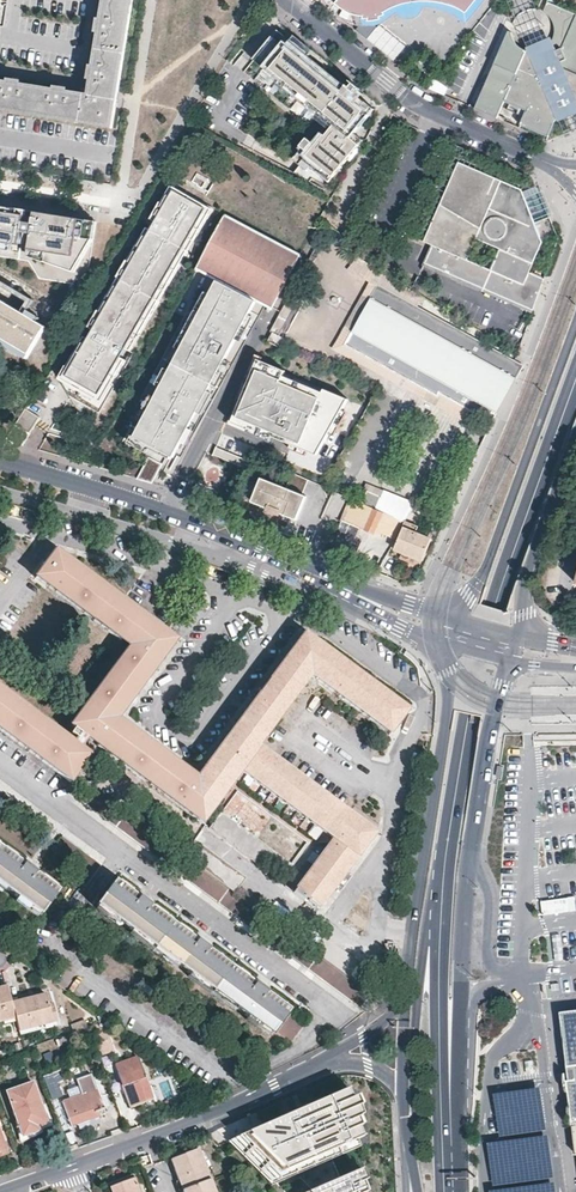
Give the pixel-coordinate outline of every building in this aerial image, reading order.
[(102,1),(105,2),(101,27),(98,27),(97,34),(97,39),(99,39),(94,74),(91,73),(90,80),(89,86),(92,86),(89,102),(67,99),(68,96),(60,95),(56,94),(55,97),(21,91),(21,89),(14,88),(10,87),(9,90),(0,89),(0,117),(12,118),(112,134),(115,120),(134,0),(103,0),(102,1)] [(409,6),(406,7),(404,7),(400,8),(396,9),(393,10),(390,11),(386,13),(383,14),(379,15),(380,17),(379,18),(378,18),(377,18),(375,19),(375,22),(370,25),(363,24),(363,21),(359,20),(359,19),(356,18),(354,18),(352,18),(350,17),(348,17),(345,16),(343,15),(341,14),(339,13),(337,11),(335,10),(334,9),(332,7),(331,6),(337,0),(318,0),(330,10),(353,28),(354,29),(355,29),(358,29),(359,29),(361,29),(362,29),(364,29),(366,29),(368,29),(369,28),(370,28),(371,28),(373,28),(374,27),(376,27),(377,26),(379,26),(380,25),(382,24),(383,23),(384,22),(386,21),(387,20),(389,18),(392,16),(393,17),(394,18),(395,19),(397,20),(399,21),(400,22),(402,22),(403,22),(404,22),(406,22),(421,4),(416,4),(411,5),(409,6)] [(331,6),(332,7),(334,9),(335,10),(337,11),(339,13),(341,14),(343,15),(345,16),(348,17),(350,17),(352,18),(354,18),(356,18),(359,19),(359,20),(363,21),(363,24),(370,25),(375,22),(375,19),(377,18),(378,18),(379,18),(380,17),(379,15),(383,14),(386,13),(390,11),(393,10),(396,9),(400,8),(404,7),(406,7),(409,6),(411,5),(416,4),(421,4),(424,0),(337,0),(331,6)] [(444,9),(441,7),(436,6),(432,5),(428,4),(425,4),(421,4),(406,22),(407,22),(408,22),(409,21),(411,21),(412,20),(414,19),(414,18),(415,17),(416,15),(416,14),(417,13),(417,12),(418,10),(439,14),(450,19),(454,21),(460,27),(480,4),(475,0),(461,17),(456,14),(452,12),(449,11),(447,10),(444,9)] [(421,4),(425,4),(428,4),(432,5),(436,6),(441,7),(444,9),(447,10),(449,11),(452,12),(456,14),(461,17),(475,0),(480,4),(483,0),(424,0),(421,4)] [(475,108),(497,118),(504,101),(525,111),(519,124),(548,136),(555,119),(557,118),(575,111),(575,14),(546,2),(542,11),(547,16),(551,21),(553,26),(553,34),(550,42),(528,51),(523,49),(517,45),(513,39),(511,32),(508,31),(475,108)] [(279,42),(280,43),(290,51),(293,48),(295,45),(284,36),(279,42)] [(290,51),(280,43),(261,66),(342,132),(333,142),(332,141),(322,154),(317,160),(307,171),(322,183),(324,179),(333,186),(362,147),(353,138),(373,114),(336,83),(293,48),(290,51)] [(320,65),(295,45),(293,48),(336,83),(338,80),(320,65)] [(447,88),(433,79),(426,88),(444,95),(447,88)] [(361,99),(338,80),(336,83),(373,114),(375,111),(369,105),(361,99)] [(373,100),(365,93),(361,99),(369,105),(373,100)] [(557,118),(558,121),(575,113),(575,111),(557,118)] [(322,154),(332,141),(325,136),(315,149),(319,152),(322,154)] [(314,157),(319,152),(315,149),(313,147),(308,153),(312,155),(314,157)] [(307,171),(317,160),(314,157),(312,155),(308,153),(306,155),(308,157),(301,166),(307,171)] [(521,189),(458,162),(424,242),(433,245),(425,263),(533,311),(545,279),(531,272),(544,241),(532,212),(536,210),(530,196),(525,198),(521,189)] [(129,352),(210,209),(169,186),(150,221),(154,223),(149,231),(145,229),(60,380),(70,385),(66,392),(97,409),(124,360),(121,358),(125,350),(129,352)] [(22,247),(28,212),(0,207),(0,250),(11,252),(12,245),(22,247)] [(76,274),(84,260),(75,258),(70,267),(47,262),(48,253),(31,251),(36,219),(43,220),(43,221),(50,222),(49,232),(53,233),(56,216),(52,215),(36,213),(28,212),(22,247),(12,245),(11,252),(21,254),(29,258),(76,274)] [(257,300),(271,308),(300,255),(227,215),(197,268),(218,279),(257,300)] [(87,239),(90,221),(56,216),(53,233),(49,232),(50,222),(43,221),(43,220),(36,219),(31,251),(48,253),(47,262),(70,267),(75,258),(84,260),(95,241),(87,239)] [(98,222),(90,221),(87,239),(95,241),(98,222)] [(317,257),(312,254),(306,264),(311,267),(317,257)] [(533,311),(425,263),(424,266),(533,313),(533,311)] [(134,434),(173,455),(197,410),(202,412),(214,392),(208,389),(257,300),(218,279),(134,434)] [(524,366),(378,286),(347,345),(440,396),(441,394),(479,415),(481,415),(482,415),(483,415),(484,415),(485,415),(486,415),(487,415),(488,415),(489,415),(490,415),(491,414),(492,414),(493,413),(494,413),(494,412),(495,412),(495,411),(496,411),(499,412),(524,366)] [(46,327),(36,320),(26,315),(24,318),(5,307),(7,303),(0,299),(0,343),(27,359),(46,327)] [(26,315),(7,303),(5,307),(24,318),(26,315)] [(305,306),(299,303),(284,330),(291,334),(305,306)] [(28,311),(26,315),(36,320),(38,317),(28,311)] [(282,349),(283,349),(287,340),(286,340),(272,333),(268,341),(282,349)] [(292,443),(317,454),(342,410),(348,399),(325,389),(323,393),(284,375),(286,370),(258,359),(232,421),(248,428),(246,430),(270,440),(272,435),(292,443)] [(24,408),(5,440),(22,445),(39,417),(24,408)] [(216,446),(213,453),(248,467),(251,461),(216,446)] [(306,479),(293,473),(286,488),(262,478),(252,502),(297,521),(307,497),(303,494),(309,480),(306,479)] [(197,497),(213,505),(219,492),(200,484),(197,490),(199,491),(197,497)] [(365,504),(379,510),(385,497),(371,491),(365,504)] [(400,527),(403,521),(379,510),(365,504),(350,498),(344,513),(358,519),(356,525),(380,535),(381,532),(395,539),(400,527)] [(12,516),(33,522),(33,519),(36,520),(37,514),(35,513),(36,511),(16,505),(15,508),(12,507),(11,513),(13,513),(12,516)] [(227,516),(215,511),(213,516),(225,520),(227,516)] [(344,513),(341,519),(356,525),(358,519),(344,513)] [(418,525),(404,519),(403,521),(400,527),(402,528),(394,548),(422,560),(430,540),(415,533),(418,525)] [(415,533),(430,540),(433,532),(418,525),(415,533)] [(70,782),(98,745),(104,750),(203,824),(213,810),(242,771),(342,847),(336,854),(327,848),(293,894),(303,901),(305,898),(318,908),(348,868),(375,832),(250,738),(254,733),(263,739),(291,702),(311,677),(333,693),(388,735),(407,710),(305,633),(294,647),(267,683),(235,726),(226,737),(196,776),(183,767),(169,756),(122,721),(118,718),(165,655),(177,639),(161,627),(57,549),(35,577),(46,585),(98,624),(121,641),(128,632),(136,637),(134,640),(71,725),(81,733),(75,742),(51,724),(35,713),(0,687),(0,730),(29,752),(70,782)] [(231,576),(229,575),(229,572),(210,565),(209,568),(207,567),(205,573),(207,573),(206,576),(226,583),(227,580),(229,581),(231,576)] [(276,577),(264,572),(262,577),(274,581),(276,577)] [(76,786),(80,780),(104,750),(98,745),(70,782),(76,786)] [(263,857),(283,868),(287,869),(290,865),(221,813),(209,829),(257,865),(263,857)] [(234,893),(244,879),(194,842),(183,856),(234,893)] [(58,892),(35,875),(35,874),(36,872),(30,867),(25,863),(22,866),(0,849),(0,885),(32,909),(40,916),(58,892)] [(257,932),(267,918),(234,893),(183,856),(173,869),(257,932)] [(196,943),(155,913),(148,907),(150,904),(144,900),(141,897),(138,900),(114,882),(96,905),(128,928),(139,937),(269,1033),(271,1035),(288,1012),(265,994),(267,991),(260,986),(257,983),(254,986),(221,962),(206,950),(208,947),(202,943),(198,940),(196,943)] [(542,901),(544,918),(569,914),(568,906),(572,906),(571,898),(566,899),(566,898),(542,901)] [(317,977),(359,1007),(369,994),(359,987),(307,948),(273,923),(263,936),(317,977)] [(307,948),(359,987),(371,971),(319,934),(307,948)] [(383,969),(389,969),(390,967),(392,968),(395,947),(392,946),(393,944),(387,943),(386,945),(383,945),(381,966),(383,966),(383,969)] [(15,1018),(11,1002),(7,986),(0,988),(0,1021),(15,1018)] [(49,993),(11,1002),(15,1018),(18,1030),(56,1021),(49,993)] [(291,1044),(306,1025),(291,1014),(277,1033),(291,1044)] [(562,1017),(568,1058),(570,1078),(567,1079),(570,1104),(573,1121),(575,1147),(575,1016),(562,1017)] [(109,1044),(102,1022),(90,1027),(97,1048),(109,1044)] [(153,1100),(136,1057),(114,1065),(127,1100),(130,1108),(153,1100)] [(66,1079),(62,1070),(44,1076),(51,1097),(61,1093),(57,1082),(66,1079)] [(105,1113),(91,1073),(76,1079),(82,1095),(63,1102),(71,1126),(85,1121),(99,1116),(105,1113)] [(169,1080),(159,1082),(161,1096),(172,1094),(169,1080)] [(47,1122),(33,1081),(7,1090),(23,1136),(31,1133),(35,1131),(34,1127),(47,1122)] [(350,1093),(346,1084),(232,1135),(275,1178),(364,1138),(355,1119),(360,1116),(357,1109),(363,1107),(359,1100),(364,1098),(359,1088),(350,1093)] [(199,1149),(171,1160),(183,1191),(215,1191),(199,1149)] [(300,1191),(359,1191),(366,1187),(362,1179),(370,1175),(364,1162),(300,1191)] [(240,1177),(235,1169),(229,1173),(235,1182),(240,1177)] [(135,1175),(123,1179),(110,1184),(113,1191),(142,1191),(135,1175)]
